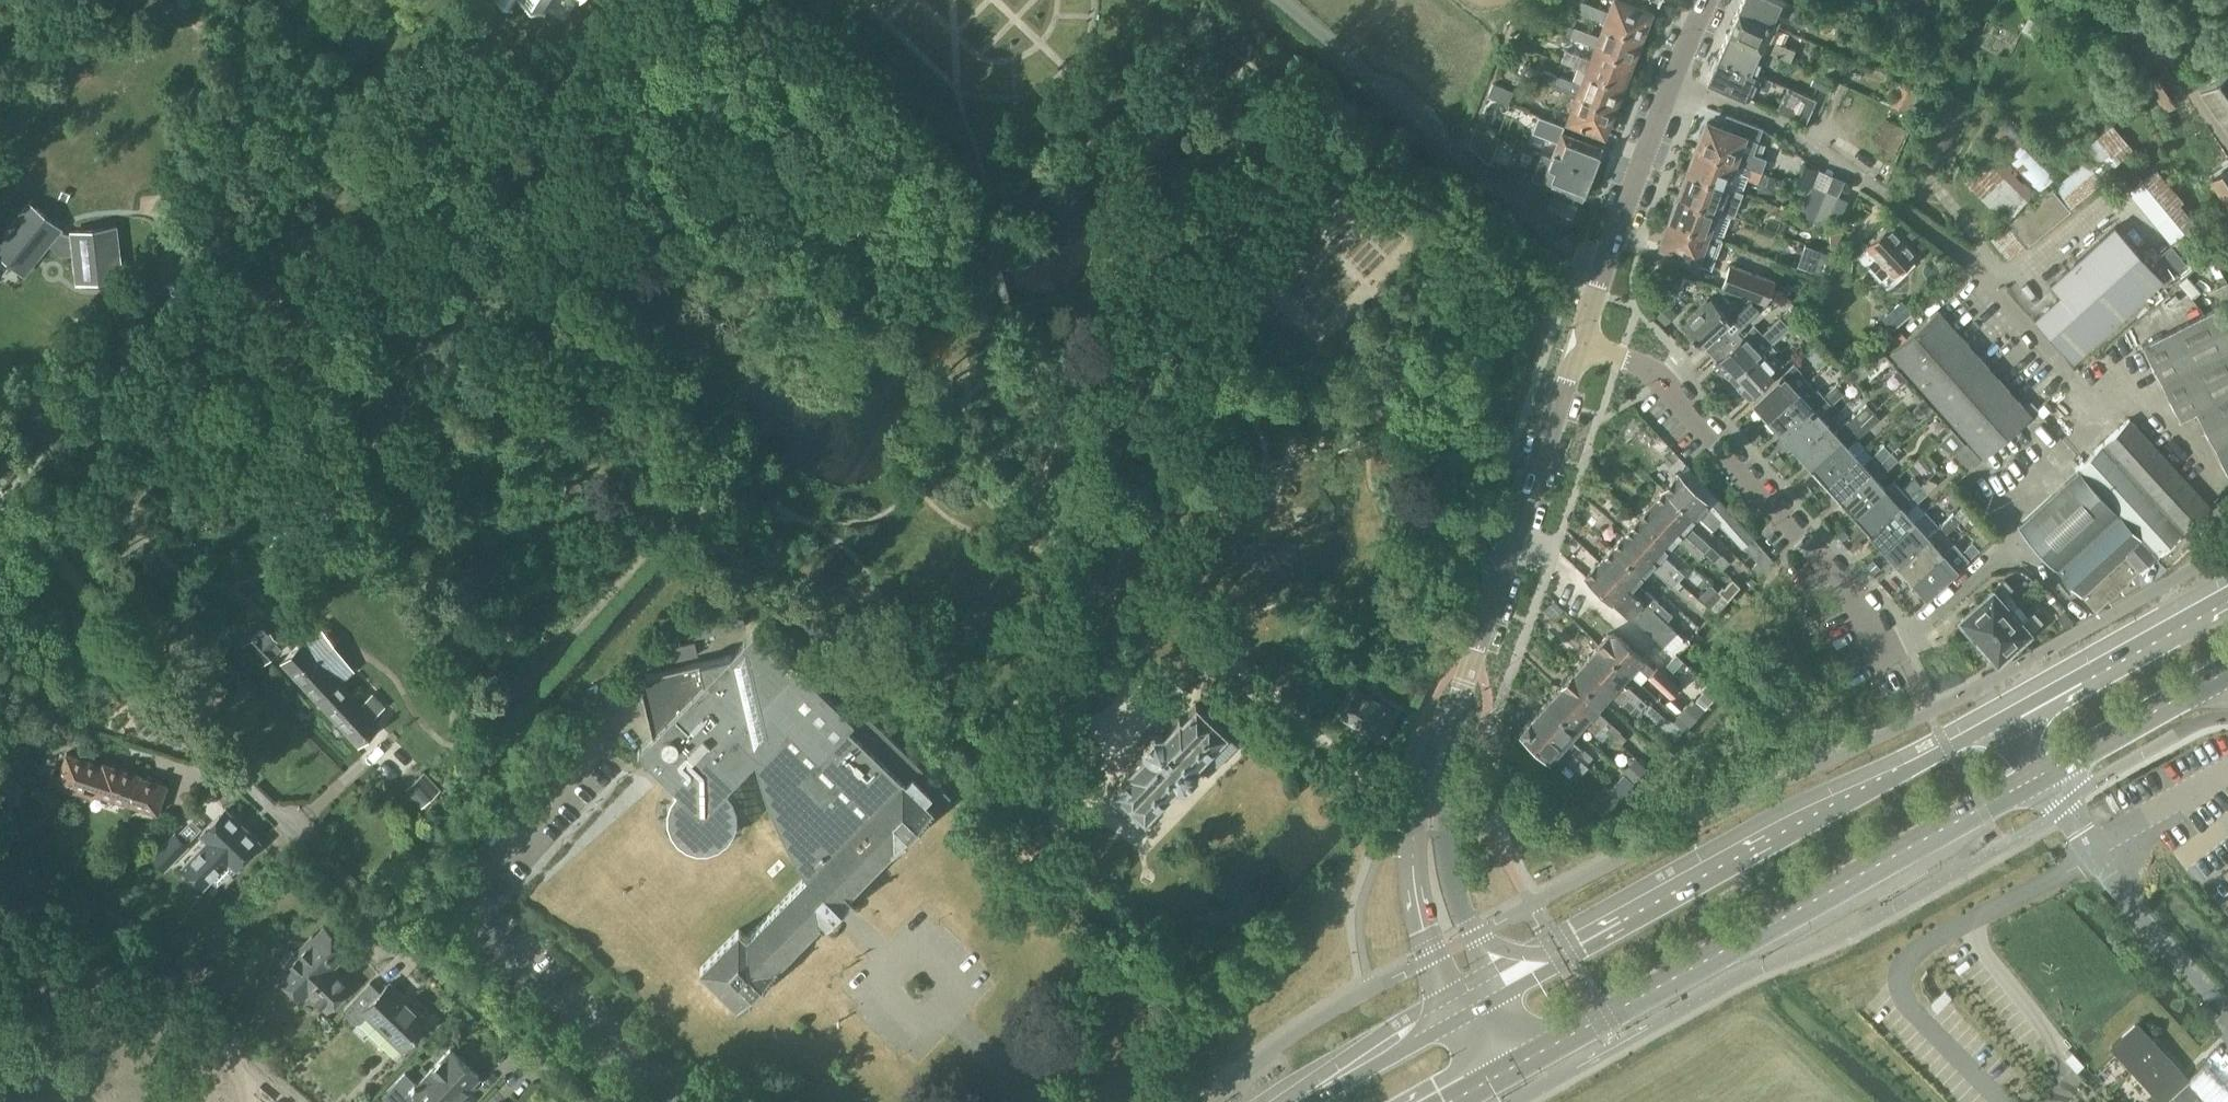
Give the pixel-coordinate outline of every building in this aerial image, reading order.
[(512,9),(513,8),(511,7),(515,0),(497,0),(512,9)] [(545,14),(546,13),(544,12),(551,0),(520,0),(545,14)] [(1602,21),(1642,37),(1652,10),(1629,1),(1629,0),(1610,0),(1605,11),(1584,3),(1580,13),(1602,21)] [(1736,10),(1776,27),(1781,14),(1811,27),(1816,16),(1813,15),(1791,5),(1779,0),(1741,0),(1736,10)] [(2021,29),(2040,39),(2055,13),(2036,2),(2021,29)] [(1776,27),(1736,10),(1726,33),(1779,56),(1790,60),(1795,49),(1783,44),(1788,32),(1776,27)] [(1642,37),(1602,21),(1596,35),(1575,27),(1572,37),(1593,45),(1633,60),(1642,37)] [(1726,33),(1716,56),(1755,73),(1756,72),(1761,60),(1775,66),(1779,56),(1726,33)] [(1633,60),(1593,45),(1587,59),(1564,50),(1560,61),(1583,69),(1624,85),(1633,60)] [(1755,73),(1716,56),(1706,80),(1749,98),(1754,85),(1767,91),(1772,80),(1756,72),(1755,73)] [(2207,170),(2227,156),(2166,65),(2144,79),(2149,87),(2207,170)] [(1624,85),(1583,69),(1578,83),(1556,74),(1540,68),(1535,79),(1552,85),(1574,94),(1614,109),(1624,85)] [(2199,89),(2227,131),(2227,68),(2199,89)] [(1809,84),(1827,93),(1834,81),(1815,71),(1809,84)] [(1834,80),(1823,104),(1836,110),(1847,86),(1834,80)] [(1902,80),(1891,105),(1905,111),(1916,86),(1902,80)] [(1815,98),(1787,86),(1781,97),(1776,110),(1805,123),(1815,98)] [(1614,109),(1574,94),(1564,121),(1604,137),(1614,109)] [(1873,98),(1862,122),(1875,128),(1886,104),(1873,98)] [(1886,104),(1875,128),(1888,133),(1899,109),(1886,104)] [(1695,147),(1757,170),(1761,171),(1766,158),(1753,153),(1763,127),(1726,113),(1722,125),(1706,119),(1695,147)] [(1995,130),(1987,138),(2039,190),(2059,169),(2019,130),(2007,118),(1995,130)] [(1554,157),(1591,171),(1592,169),(1596,168),(1599,160),(1597,156),(1601,146),(1535,121),(1531,131),(1560,142),(1554,157)] [(2101,180),(2100,178),(2118,164),(2134,150),(2112,125),(2079,153),(2085,159),(2052,188),(2050,186),(1990,238),(2007,258),(2024,243),(2026,246),(2070,208),(2069,207),(2101,180)] [(1499,138),(1475,128),(1469,146),(1489,162),(1499,138)] [(1757,170),(1695,147),(1687,171),(1728,186),(1733,171),(1742,174),(1741,176),(1754,180),(1757,170)] [(1591,171),(1554,157),(1542,153),(1531,179),(1554,188),(1574,195),(1581,198),(1586,186),(1590,184),(1593,178),(1591,173),(1591,171)] [(1804,164),(1797,183),(1806,187),(1814,167),(1804,164)] [(2209,179),(2225,205),(2216,211),(2227,230),(2227,166),(2209,179)] [(2156,170),(2128,193),(2154,224),(2182,201),(2156,170)] [(1728,186),(1687,171),(1677,196),(1718,211),(1719,209),(1721,210),(1724,202),(1722,201),(1728,186)] [(1812,220),(1825,190),(1810,184),(1797,213),(1812,220)] [(1574,195),(1554,188),(1551,195),(1545,212),(1570,221),(1575,205),(1571,203),(1574,195)] [(1825,190),(1812,220),(1824,225),(1836,195),(1825,190)] [(1718,211),(1677,196),(1668,222),(1715,239),(1716,236),(1722,238),(1730,216),(1718,211)] [(71,234),(66,234),(62,231),(63,229),(30,202),(0,238),(0,256),(25,276),(50,246),(62,256),(73,255),(76,279),(123,274),(118,226),(71,231),(71,234)] [(1715,239),(1668,222),(1658,248),(1699,263),(1700,260),(1706,263),(1715,239)] [(1915,261),(1911,257),(1916,251),(1889,223),(1864,247),(1870,252),(1861,261),(1888,289),(1908,270),(1907,269),(1915,261)] [(2166,276),(2118,223),(2055,280),(2066,292),(2038,318),(2074,358),(2166,276)] [(1823,251),(1815,274),(1829,280),(1838,257),(1823,251)] [(1755,300),(1765,303),(1773,281),(1728,265),(1720,287),(1755,300)] [(1680,324),(1703,348),(1705,346),(1713,355),(1730,338),(1722,329),(1731,322),(1708,298),(1680,324)] [(1901,299),(1881,317),(1892,329),(1912,311),(1901,299)] [(1765,303),(1755,300),(1742,313),(1749,320),(1760,310),(1765,303)] [(1789,327),(1803,315),(1790,302),(1784,307),(1787,310),(1781,317),(1780,316),(1752,342),(1744,333),(1714,361),(1732,379),(1771,343),(1789,327)] [(2227,348),(2227,313),(2223,303),(2141,345),(2160,382),(2227,348)] [(1936,309),(1889,351),(1952,421),(1983,456),(2030,413),(1999,379),(1936,309)] [(1803,315),(1789,327),(1799,336),(1811,324),(1803,315)] [(1804,351),(1816,365),(1828,356),(1817,341),(1804,351)] [(1771,343),(1732,379),(1748,397),(1777,370),(1784,364),(1773,353),(1777,350),(1771,343)] [(1861,377),(1886,355),(1876,344),(1851,367),(1861,377)] [(2160,382),(2180,420),(2196,412),(2195,410),(2227,394),(2227,348),(2160,382)] [(1767,418),(1807,382),(1808,381),(1800,372),(1801,371),(1794,362),(1781,375),(1780,374),(1751,400),(1767,418)] [(1816,391),(1807,382),(1767,418),(1781,434),(1824,396),(1818,389),(1816,391)] [(1836,385),(1824,396),(1781,434),(1796,450),(1826,424),(1818,415),(1841,395),(1841,391),(1836,385)] [(2195,410),(2196,412),(2214,447),(2227,440),(2227,394),(2195,410)] [(1826,424),(1796,450),(1810,466),(1873,410),(1878,406),(1873,400),(1868,404),(1867,403),(1834,433),(1826,424)] [(1879,418),(1873,410),(1810,466),(1825,483),(1855,457),(1846,447),(1856,439),(1879,418)] [(2077,472),(2017,526),(2095,611),(2138,571),(2139,572),(2210,507),(2130,418),(2075,468),(2077,472)] [(1941,438),(1954,454),(1965,444),(1952,428),(1941,438)] [(2214,447),(2227,475),(2227,440),(2214,447)] [(1855,457),(1825,483),(1840,499),(1892,453),(1891,452),(1895,448),(1890,441),(1886,445),(1884,444),(1870,455),(1861,464),(1855,457)] [(1897,459),(1892,453),(1840,499),(1854,516),(1884,489),(1875,480),(1889,468),(1888,467),(1897,459)] [(1714,519),(1721,527),(1741,548),(1751,540),(1685,468),(1677,477),(1718,514),(1714,519)] [(1718,514),(1677,477),(1665,489),(1697,517),(1708,528),(1714,534),(1721,527),(1714,519),(1718,514)] [(1891,497),(1884,489),(1854,516),(1868,531),(1921,485),(1914,477),(1905,484),(1891,497)] [(1928,492),(1921,485),(1868,531),(1882,547),(1912,521),(1923,511),(1916,503),(1919,500),(1928,492)] [(1697,517),(1665,489),(1651,505),(1703,551),(1718,565),(1724,571),(1729,564),(1689,526),(1697,517)] [(1703,551),(1651,505),(1638,520),(1669,548),(1677,539),(1697,558),(1703,551)] [(1912,521),(1882,547),(1897,563),(1954,513),(1949,508),(1934,519),(1921,531),(1912,521)] [(1954,513),(1897,563),(1912,580),(1941,554),(1933,545),(1964,517),(1958,510),(1954,513)] [(1669,548),(1638,520),(1626,533),(1679,579),(1684,574),(1672,564),(1679,557),(1669,548)] [(1643,577),(1651,568),(1673,588),(1680,581),(1626,533),(1612,549),(1643,577)] [(1941,554),(1912,580),(1926,596),(1979,549),(1973,542),(1971,543),(1949,562),(1941,554)] [(1643,577),(1612,549),(1600,562),(1666,622),(1671,615),(1637,584),(1643,577)] [(1666,622),(1600,562),(1586,577),(1629,615),(1637,623),(1638,622),(1662,644),(1675,630),(1666,622)] [(1977,640),(2017,604),(2006,592),(2011,587),(2003,578),(1958,619),(1977,640)] [(2027,615),(2017,604),(1977,640),(1996,661),(2041,620),(2032,611),(2027,615)] [(244,644),(263,664),(284,644),(265,623),(244,644)] [(1334,625),(1316,624),(1315,637),(1333,638),(1334,625)] [(718,843),(726,837),(727,836),(733,827),(736,817),(736,807),(733,795),(726,787),(754,758),(762,786),(768,801),(774,815),(780,828),(805,876),(746,937),(738,929),(699,967),(736,1006),(819,922),(823,924),(825,922),(852,895),(850,892),(890,848),(891,849),(931,808),(936,813),(952,797),(861,708),(852,717),(758,626),(730,654),(637,676),(651,735),(637,750),(676,788),(670,797),(667,808),(668,818),(671,828),(677,837),(687,844),(697,847),(708,847),(718,843)] [(359,746),(383,723),(375,715),(384,705),(371,692),(363,700),(343,679),(357,666),(320,627),(282,663),(359,746)] [(1597,644),(1630,673),(1637,666),(1647,675),(1646,676),(1669,697),(1678,687),(1655,666),(1653,668),(1642,659),(1644,657),(1615,631),(1609,631),(1597,644)] [(1630,673),(1597,644),(1584,659),(1636,706),(1638,708),(1644,702),(1622,682),(1627,677),(1635,685),(1638,681),(1630,673)] [(1584,659),(1570,675),(1603,704),(1611,695),(1630,713),(1636,706),(1584,659)] [(1570,675),(1558,688),(1601,727),(1620,744),(1625,738),(1597,711),(1603,704),(1570,675)] [(1691,698),(1676,715),(1689,725),(1716,693),(1706,685),(1693,700),(1691,698)] [(1337,714),(1356,728),(1353,733),(1364,741),(1368,735),(1374,740),(1393,713),(1356,687),(1337,714)] [(1601,727),(1558,688),(1545,703),(1577,732),(1585,724),(1595,733),(1601,727)] [(1108,795),(1106,797),(1123,815),(1119,819),(1128,829),(1133,824),(1135,826),(1139,823),(1137,821),(1142,816),(1143,817),(1174,785),(1176,788),(1183,788),(1198,773),(1198,764),(1207,773),(1242,737),(1232,727),(1227,732),(1195,702),(1182,715),(1179,714),(1161,732),(1154,731),(1140,745),(1141,753),(1124,771),(1126,773),(1112,788),(1114,790),(1109,795),(1108,795)] [(1545,703),(1532,718),(1586,766),(1588,765),(1587,764),(1593,757),(1582,748),(1581,749),(1571,739),(1577,732),(1545,703)] [(1689,725),(1676,715),(1673,712),(1665,722),(1667,723),(1663,727),(1677,739),(1689,725)] [(1586,766),(1532,718),(1519,732),(1551,761),(1559,752),(1581,772),(1586,766)] [(103,765),(101,765),(65,754),(58,774),(52,772),(48,786),(93,800),(95,794),(94,794),(103,765)] [(1635,760),(1623,774),(1633,783),(1634,783),(1646,770),(1635,760)] [(140,778),(141,774),(102,762),(101,765),(103,765),(94,794),(95,794),(131,806),(159,814),(167,787),(140,778)] [(1633,783),(1623,774),(1611,786),(1613,787),(1619,793),(1622,796),(1633,783)] [(406,790),(422,807),(436,793),(420,776),(406,790)] [(1619,793),(1613,787),(1597,804),(1603,810),(1619,793)] [(225,808),(199,834),(205,841),(217,852),(243,826),(225,808)] [(205,841),(180,865),(204,888),(229,864),(235,870),(261,844),(243,826),(217,852),(205,841)] [(148,855),(161,867),(184,844),(172,832),(148,855)] [(277,976),(301,999),(308,991),(327,1010),(350,986),(331,967),(348,950),(324,927),(296,956),(291,950),(279,963),(284,968),(277,976)] [(380,992),(369,982),(341,1011),(354,1023),(360,1023),(367,1016),(401,1050),(429,1022),(389,983),(380,992)] [(2109,1045),(2160,1101),(2167,1101),(2173,1096),(2179,1101),(2208,1101),(2186,1079),(2136,1023),(2135,1022),(2109,1045)] [(382,1094),(391,1101),(455,1101),(462,1095),(469,1087),(467,1086),(478,1075),(462,1059),(462,1058),(450,1047),(417,1083),(404,1071),(382,1094)]
